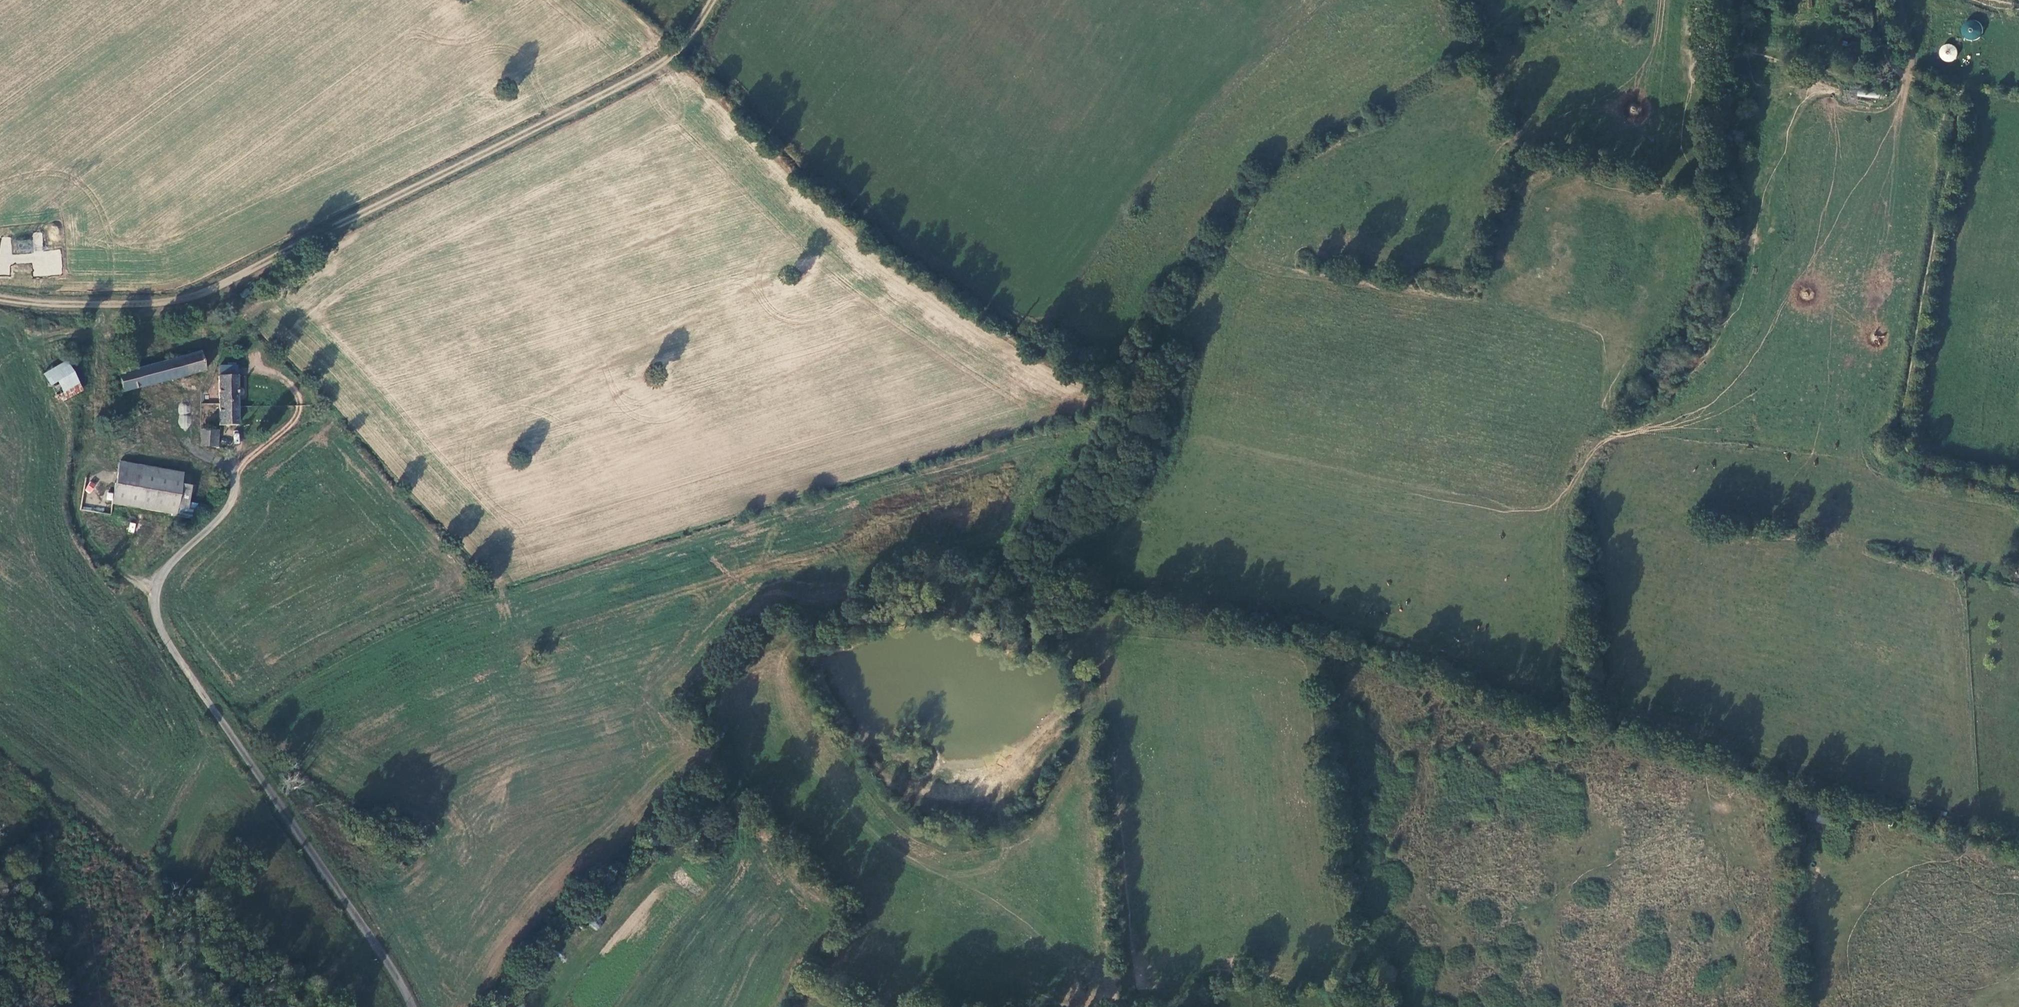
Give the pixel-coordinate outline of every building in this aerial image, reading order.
[(1970,39),(1982,33),(1974,19),(1962,26),(1970,39)] [(1955,59),(1952,46),(1942,47),(1944,61),(1955,59)] [(60,251),(42,250),(42,232),(33,232),(32,275),(60,275),(60,251)] [(198,353),(116,374),(121,391),(202,371),(198,353)] [(62,360),(41,371),(55,401),(77,390),(62,360)] [(218,368),(218,377),(235,376),(235,367),(218,368)] [(218,377),(217,377),(218,424),(237,424),(235,397),(240,396),(243,395),(243,393),(243,390),(241,389),(236,389),(235,376),(218,377)] [(190,415),(189,404),(178,405),(180,429),(191,428),(190,415)] [(216,431),(200,430),(199,447),(215,448),(216,431)] [(110,439),(107,461),(117,463),(142,466),(145,448),(146,444),(110,439)] [(111,503),(173,514),(178,485),(183,455),(145,448),(142,466),(117,463),(111,503)] [(188,487),(178,485),(173,514),(192,517),(194,503),(186,502),(188,487)] [(1814,821),(1831,825),(1834,812),(1817,808),(1814,821)]
